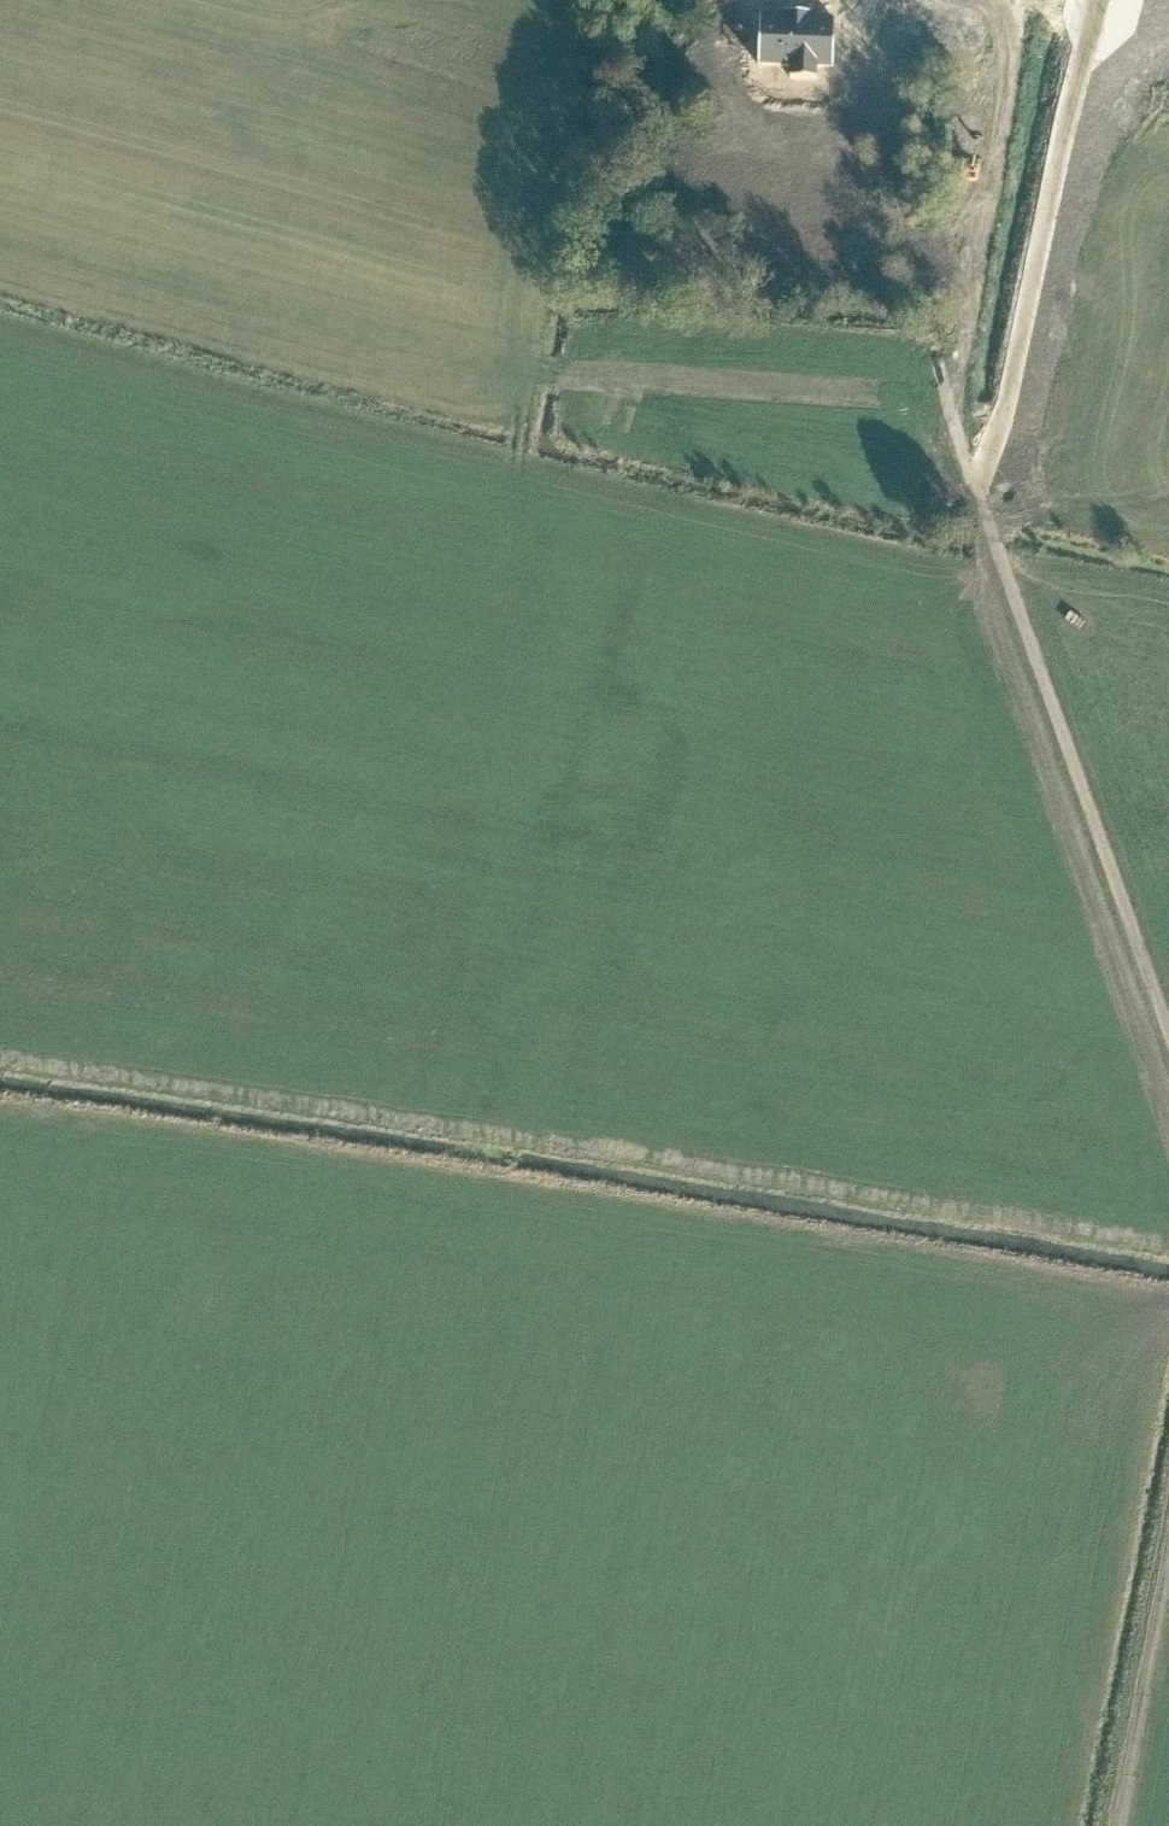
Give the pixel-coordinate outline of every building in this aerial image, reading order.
[(775,79),(787,76),(791,92),(856,74),(843,27),(871,19),(869,12),(914,0),(753,0),(775,79)]
